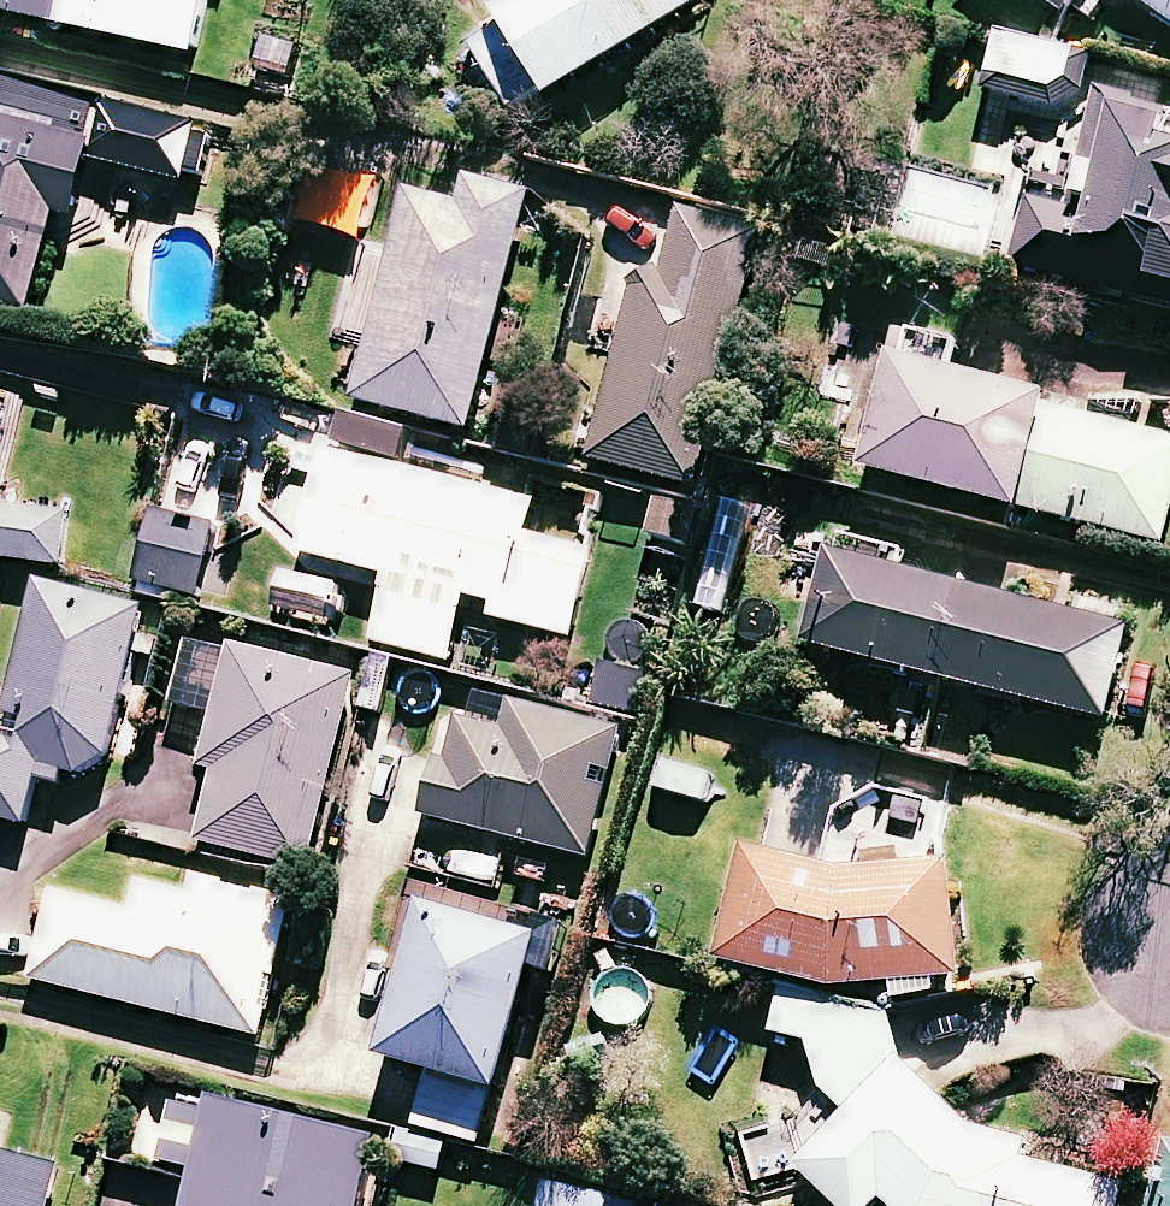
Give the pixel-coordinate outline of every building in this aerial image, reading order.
[(195,58),(208,0),(0,0),(0,15),(195,58)] [(503,120),(543,95),(549,105),(709,4),(707,0),(529,0),(456,46),(503,120)] [(1082,0),(1041,0),(1069,19),(1082,0)] [(1069,19),(1088,31),(1109,0),(1082,0),(1069,19)] [(1169,24),(1169,0),(1134,0),(1169,24)] [(1099,57),(999,36),(984,107),(1057,123),(1090,101),(1099,57)] [(299,48),(265,42),(256,93),(290,100),(299,48)] [(1102,98),(1074,210),(1033,200),(1015,271),(1159,307),(1164,288),(1169,290),(1169,115),(1102,98)] [(203,131),(109,108),(97,162),(190,184),(203,131)] [(0,120),(0,310),(32,318),(58,217),(74,221),(93,144),(0,120)] [(531,200),(467,184),(463,203),(410,189),(356,404),(473,433),(531,200)] [(763,234),(682,213),(664,285),(640,279),(593,463),(697,489),(763,234)] [(1026,513),(1049,411),(1051,400),(953,377),(959,351),(905,339),(873,477),(1026,513)] [(1026,513),(1167,546),(1169,534),(1169,440),(1049,411),(1026,513)] [(536,506),(330,452),(303,555),(390,578),(373,643),(449,663),(463,612),(573,640),(595,555),(528,538),(536,506)] [(65,570),(73,519),(0,508),(0,560),(65,570)] [(217,526),(155,513),(139,587),(201,600),(217,526)] [(1049,610),(836,558),(813,650),(1109,722),(1133,625),(1051,605),(1049,610)] [(41,587),(6,729),(0,728),(0,821),(29,828),(40,781),(62,786),(110,766),(148,613),(41,587)] [(675,628),(636,609),(619,644),(657,663),(675,628)] [(235,649),(189,638),(171,710),(217,721),(204,773),(218,777),(202,844),(311,871),(358,679),(235,649)] [(510,705),(503,731),(454,718),(428,819),(590,860),(622,733),(510,705)] [(938,984),(956,985),(960,873),(740,864),(735,978),(894,984),(893,1010),(937,1012),(938,984)] [(295,907),(196,882),(192,899),(142,887),(135,916),(56,897),(35,982),(262,1038),(295,907)] [(564,945),(424,910),(385,1062),(432,1074),(409,1166),(442,1174),(451,1138),(483,1146),(496,1093),(505,1095),(537,972),(556,977),(564,945)] [(849,1118),(800,1170),(839,1205),(883,1205),(887,1202),(891,1205),(1123,1205),(1127,1189),(1031,1164),(1035,1147),(975,1132),(893,1062),(901,1018),(782,998),(776,1038),(809,1044),(816,1088),(849,1118)] [(182,1092),(163,1166),(198,1175),(190,1205),(365,1205),(381,1143),(182,1092)] [(1168,1146),(1153,1205),(1169,1205),(1169,1147),(1168,1146)] [(9,1154),(0,1198),(0,1205),(52,1205),(60,1164),(9,1154)] [(556,1191),(553,1205),(623,1205),(556,1191)]
